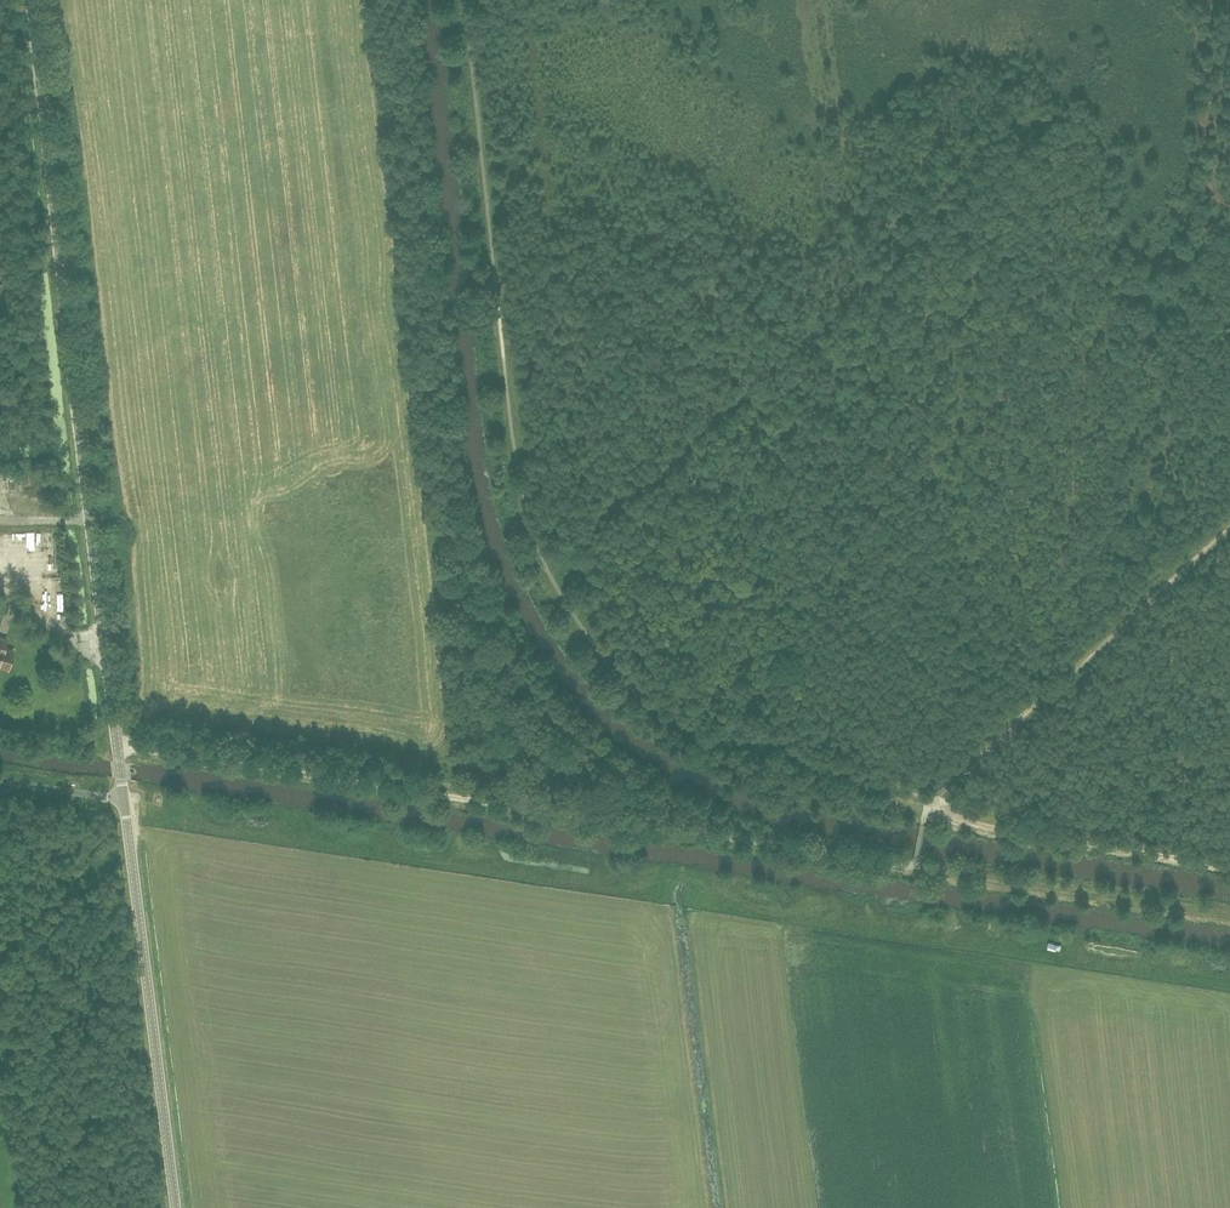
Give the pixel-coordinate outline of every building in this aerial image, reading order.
[(1,398),(1,400),(3,406),(18,404),(16,396),(1,398)] [(8,534),(0,535),(0,557),(9,557),(8,534)] [(50,587),(50,591),(38,591),(38,602),(63,602),(64,588),(50,587)] [(0,638),(0,668),(7,670),(13,651),(4,648),(6,640),(0,638)]
